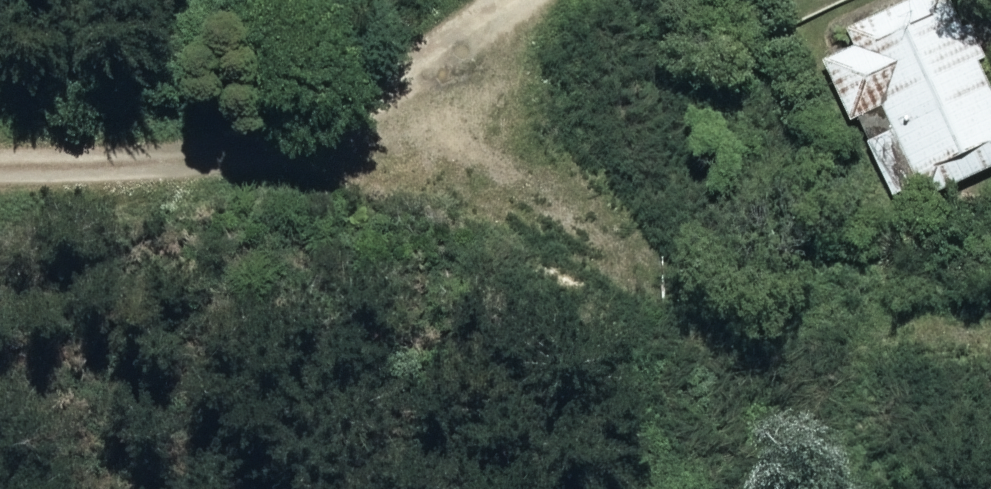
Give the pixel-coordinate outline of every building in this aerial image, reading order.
[(824,65),(889,214),(990,170),(990,91),(952,0),(931,0),(851,34),(858,50),(824,65)]
